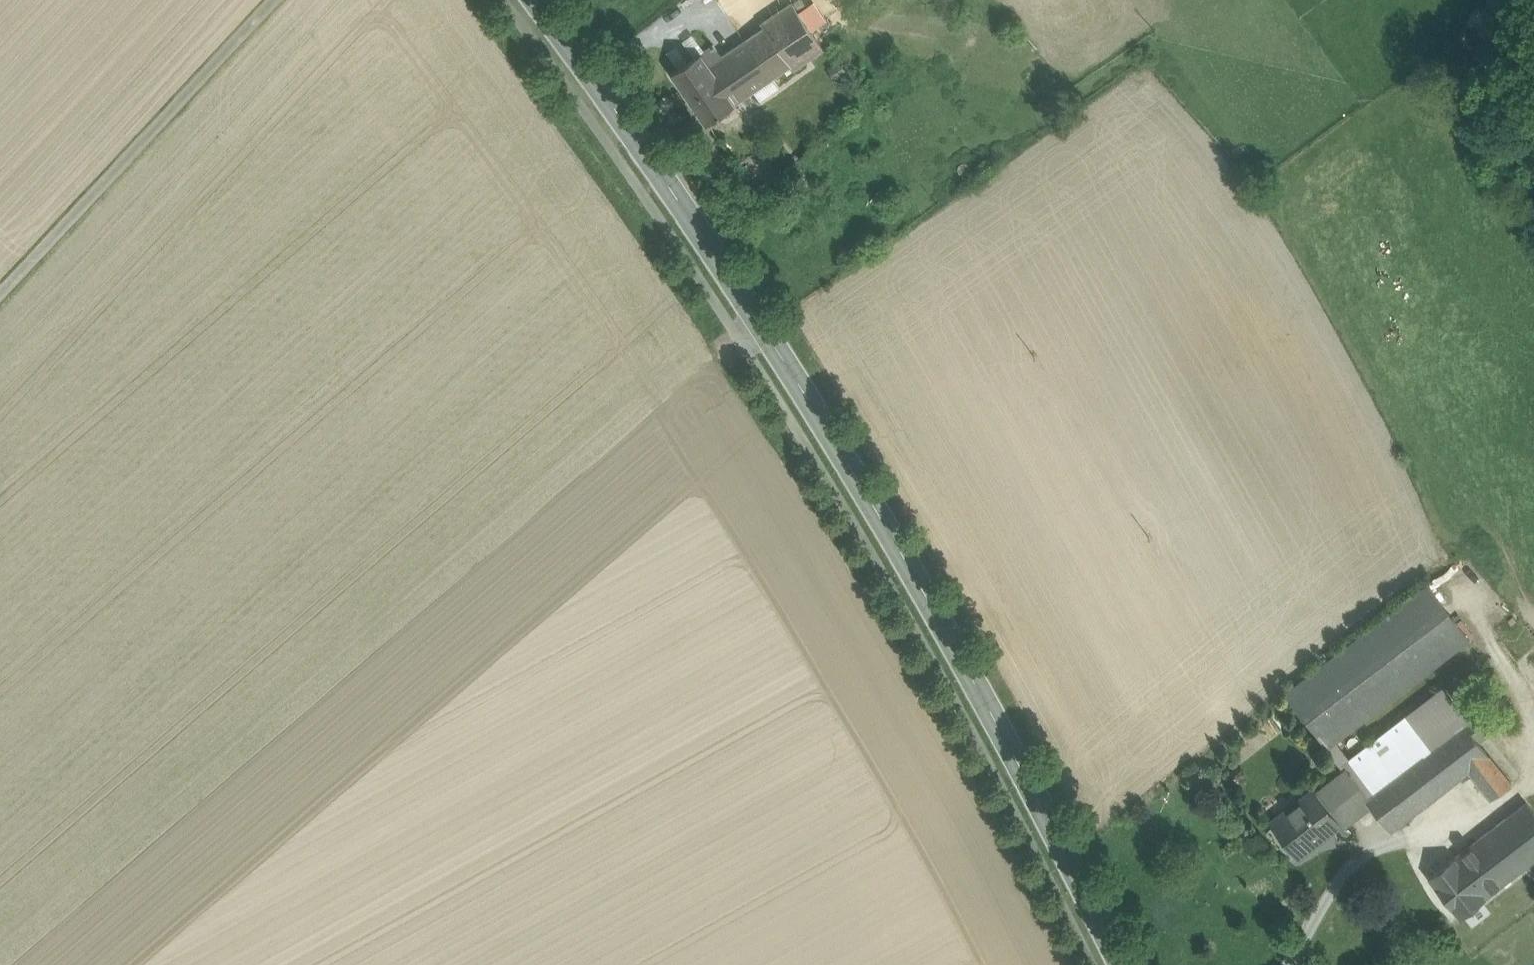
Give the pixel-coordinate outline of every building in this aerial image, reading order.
[(763,28),(721,57),(713,44),(699,54),(734,104),(820,45),(791,3),(760,24),(763,28)] [(734,104),(699,54),(672,73),(706,123),(734,104)] [(1427,582),(1279,686),(1335,765),(1345,758),(1331,738),(1469,641),(1427,582)] [(1526,791),(1451,692),(1280,824),(1305,864),(1378,809),(1400,838),(1481,777),(1501,806),(1526,791)] [(1437,881),(1469,925),(1533,878),(1533,811),(1437,881)]
